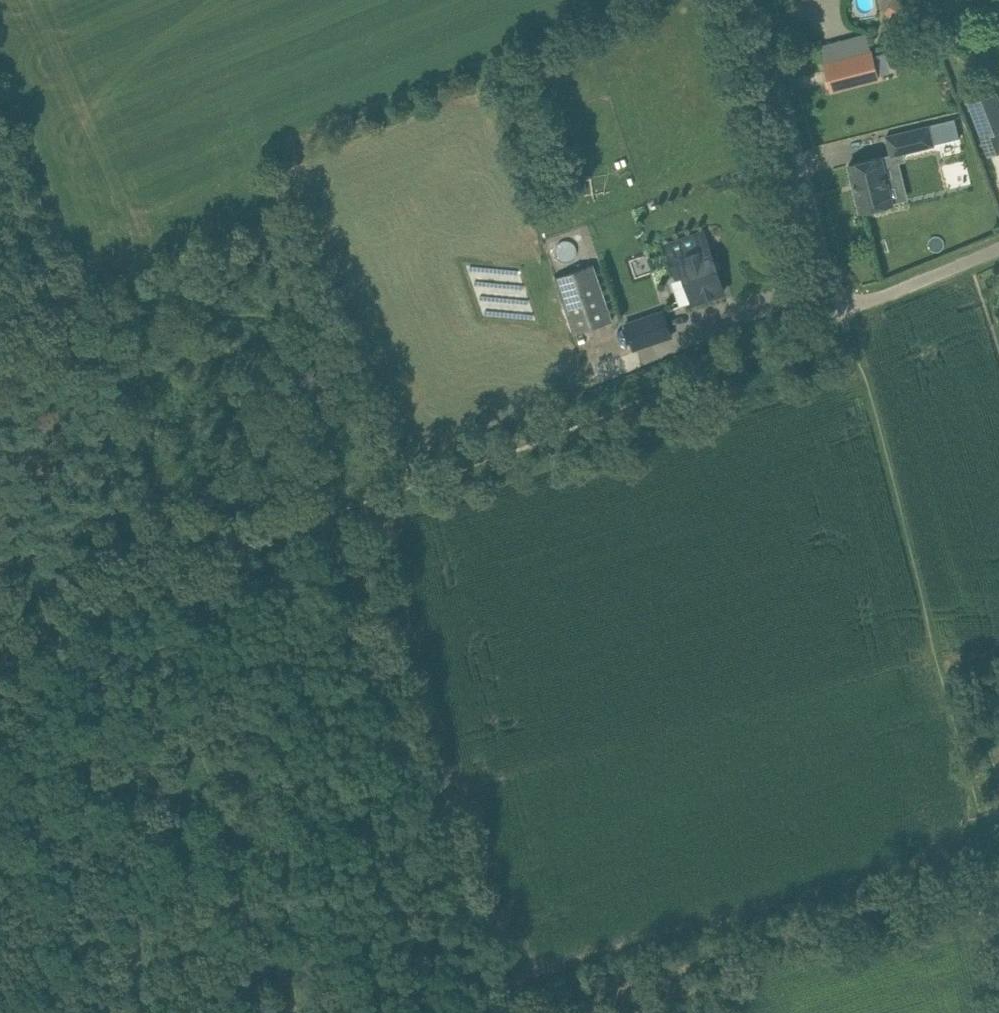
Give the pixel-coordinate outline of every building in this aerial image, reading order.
[(825,63),(832,90),(879,78),(872,51),(825,63)] [(980,137),(998,129),(998,98),(997,91),(967,102),(980,137)] [(885,134),(891,155),(935,145),(930,123),(885,134)] [(850,158),(886,151),(882,130),(846,137),(850,158)] [(881,155),(849,163),(861,210),(893,202),(881,155)] [(667,244),(677,274),(684,272),(694,301),(725,290),(717,269),(716,270),(713,262),(715,262),(709,245),(700,248),(695,235),(667,244)] [(555,276),(575,333),(612,320),(593,263),(555,276)] [(626,323),(634,348),(672,335),(664,310),(626,323)]
